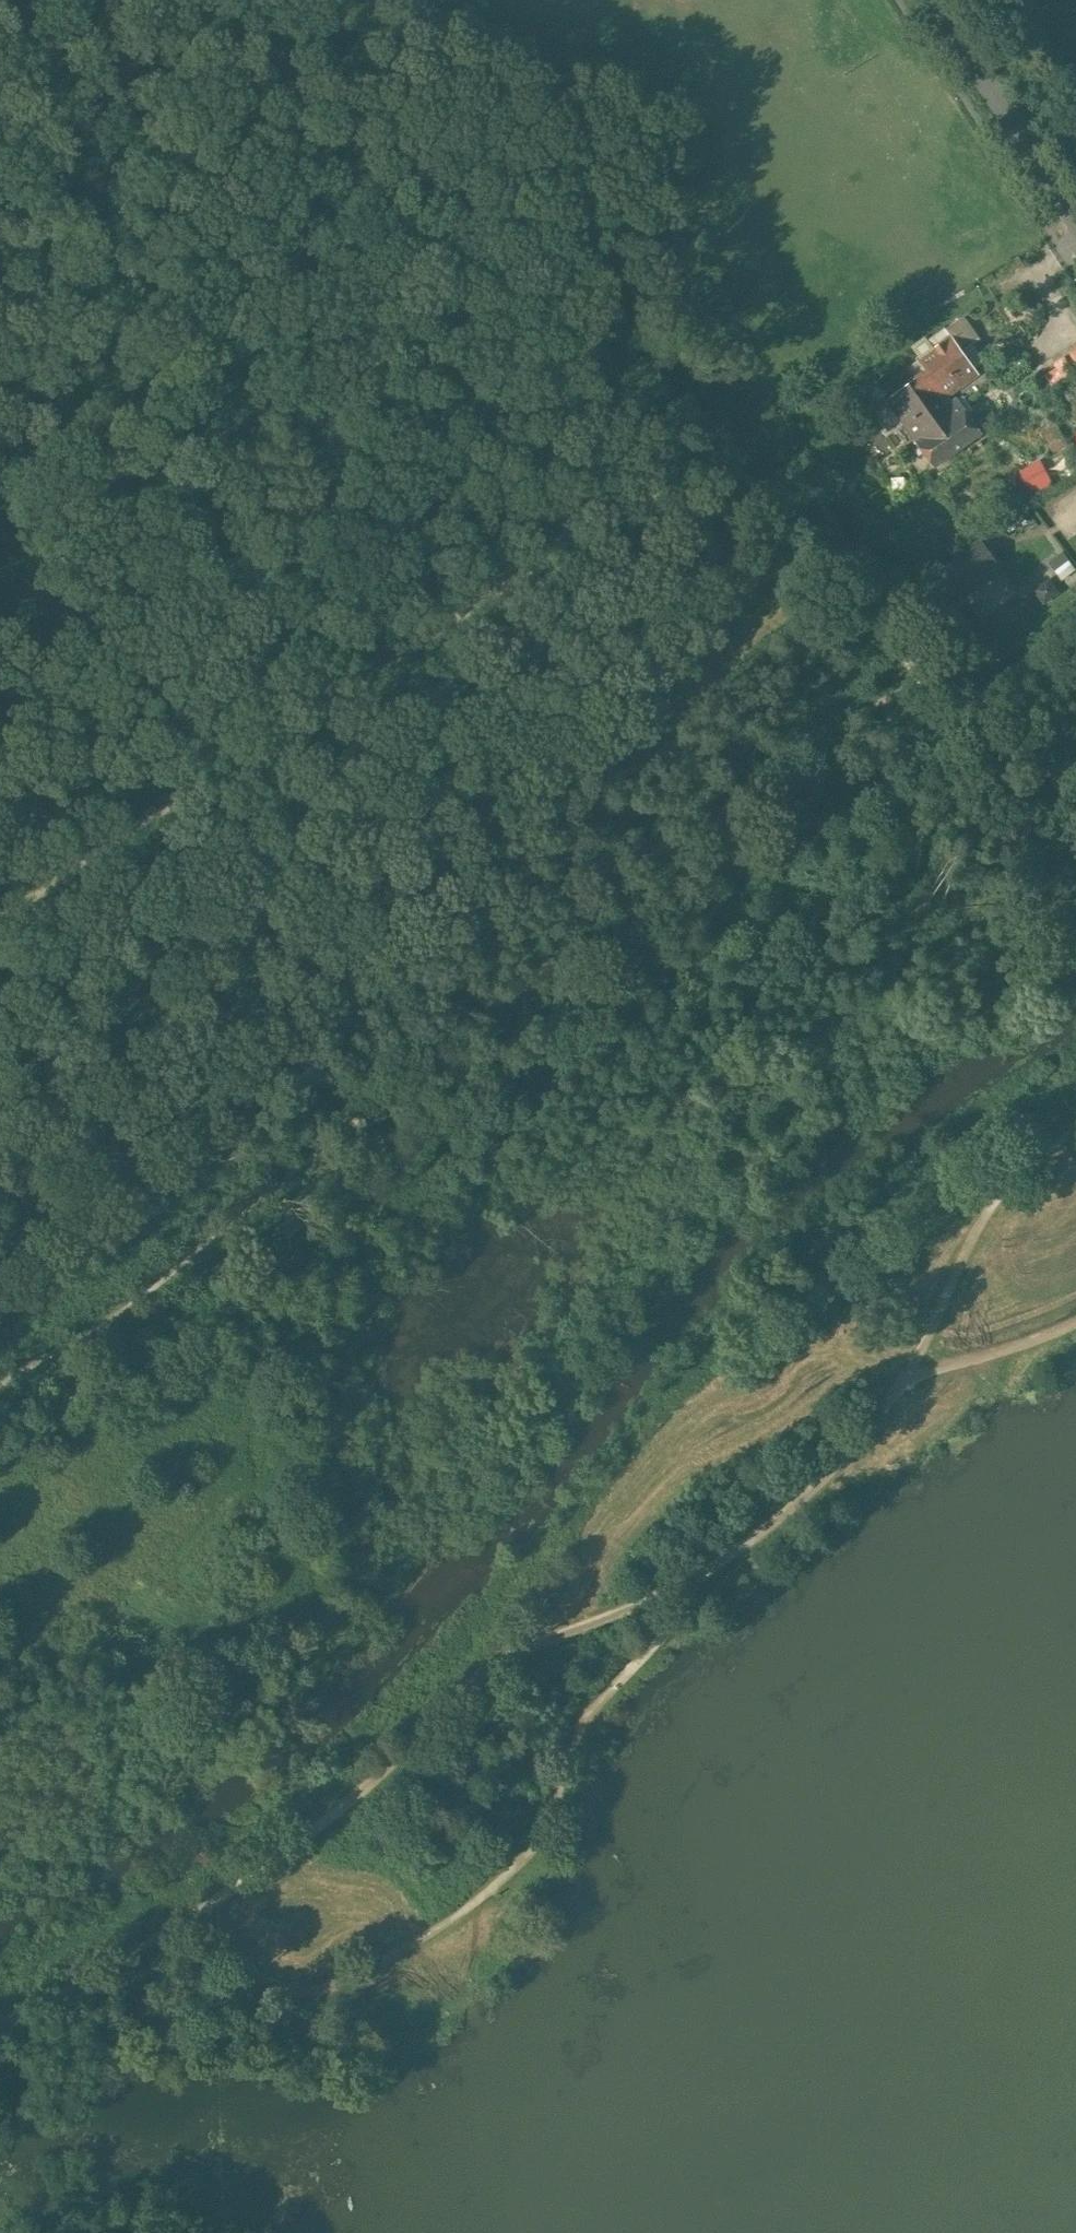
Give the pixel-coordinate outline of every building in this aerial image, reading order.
[(918,359),(926,370),(945,396),(977,373),(951,336),(918,359)] [(1056,360),(1059,366),(1042,376),(1051,390),(1075,376),(1075,365),(1069,352),(1056,360)] [(886,400),(909,432),(950,403),(945,396),(926,370),(886,400)] [(950,403),(909,432),(934,467),(981,432),(956,398),(950,403)] [(1020,473),(1002,482),(1011,498),(1029,489),(1020,473)] [(980,541),(941,569),(961,597),(1000,569),(980,541)] [(1064,577),(1075,571),(1075,563),(1069,549),(1054,558),(1064,577)] [(1045,600),(1063,593),(1057,577),(1039,584),(1045,600)]
